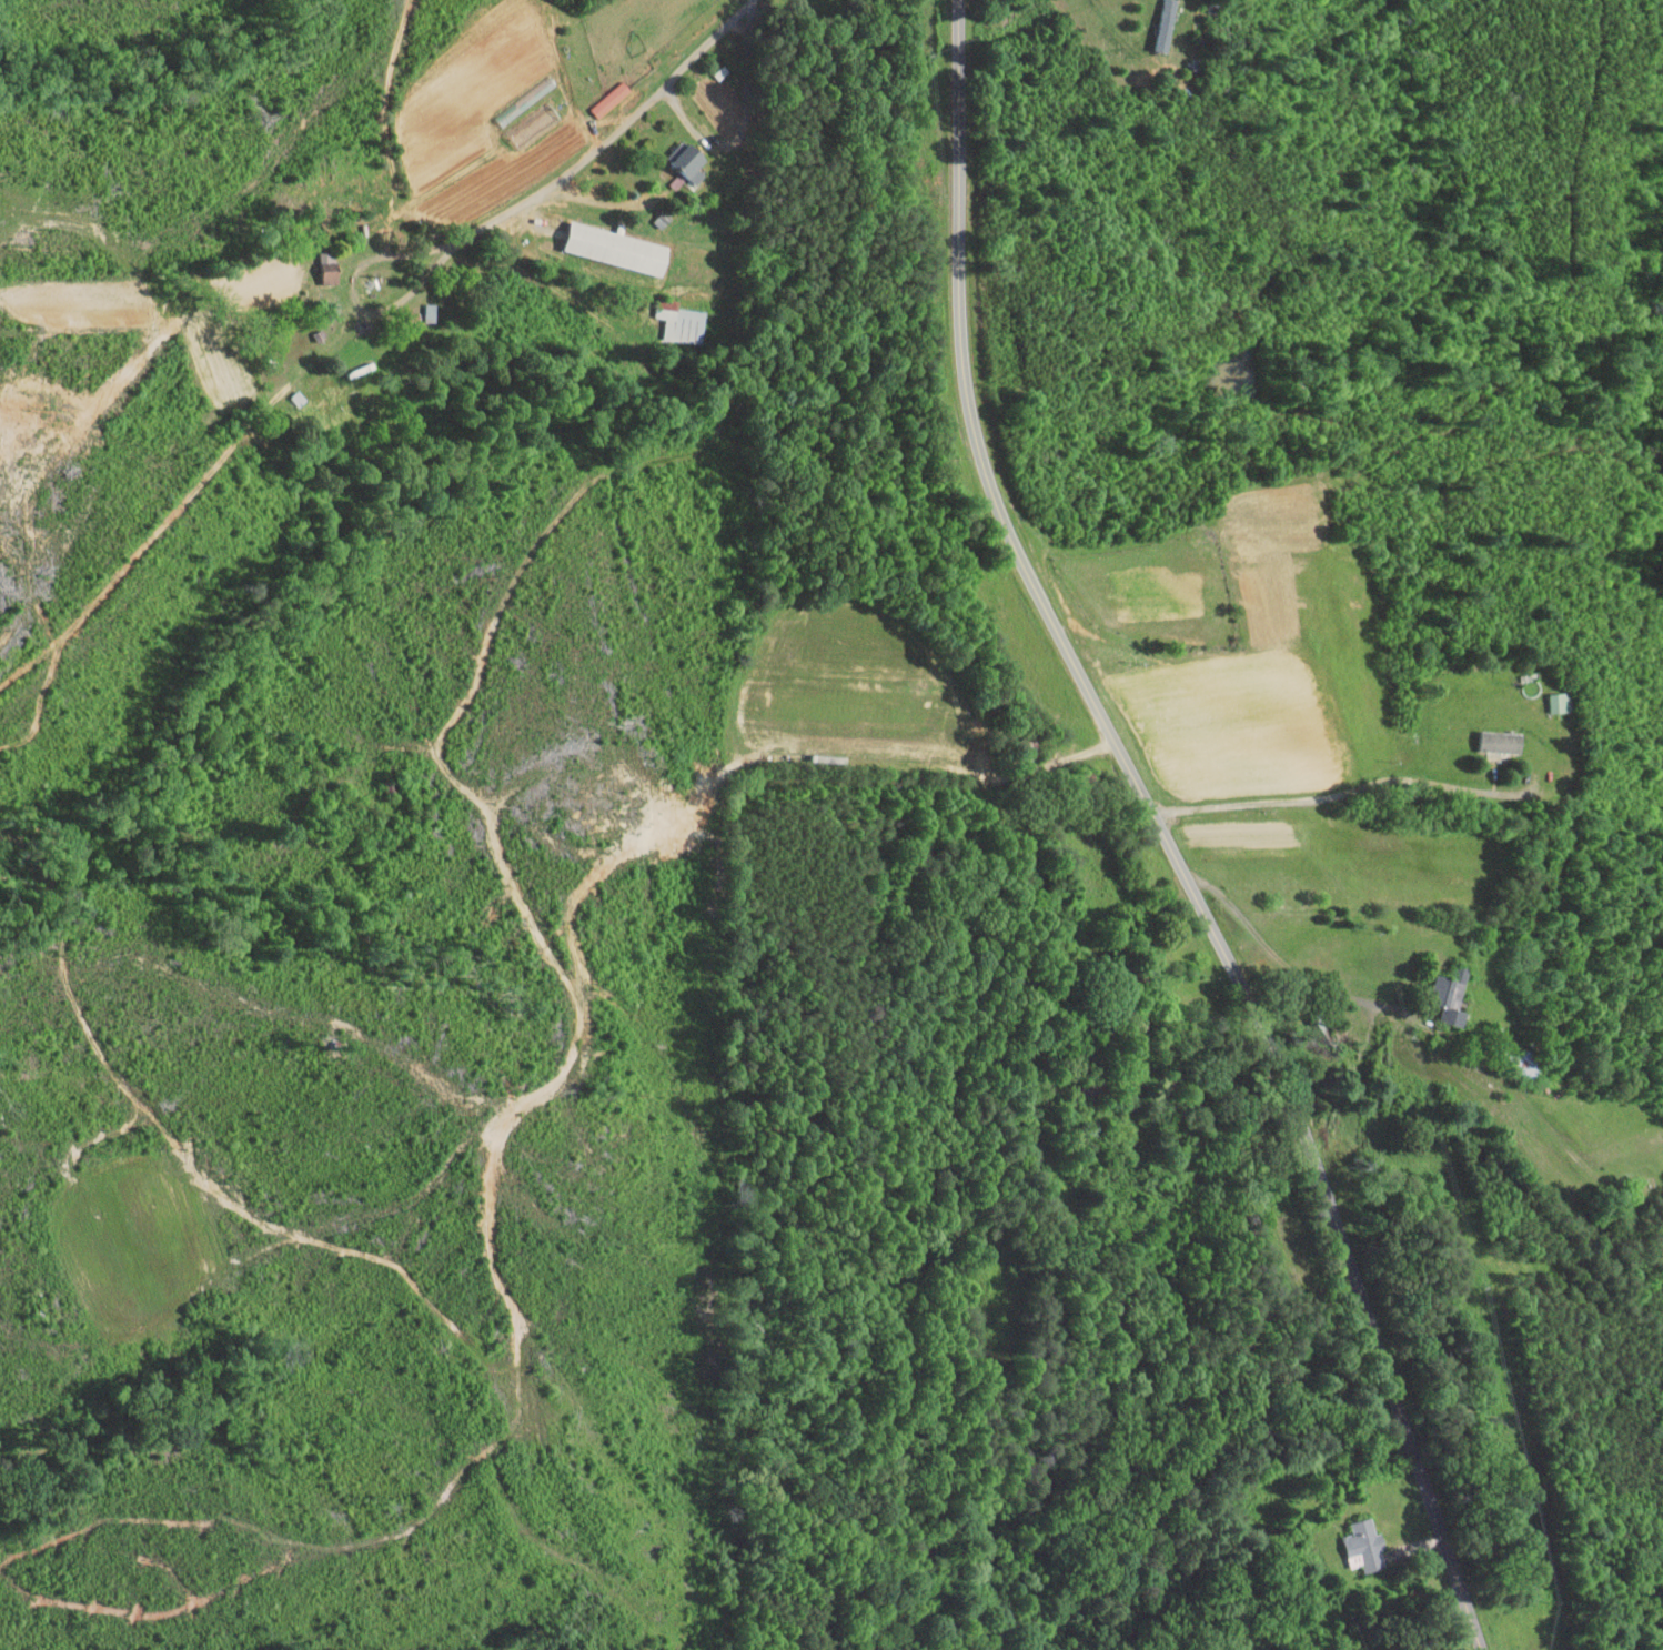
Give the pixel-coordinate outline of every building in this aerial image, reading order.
[(575,103),(584,113),(616,84),(608,75),(575,103)] [(494,125),(505,141),(546,111),(534,95),(494,125)] [(682,181),(692,170),(685,164),(696,152),(678,136),(653,164),(664,174),(669,169),(682,181)] [(655,240),(559,217),(552,247),(648,270),(655,240)] [(424,317),(425,299),(412,298),(412,316),(424,317)] [(1565,691),(1545,694),(1547,713),(1568,711),(1565,691)] [(1478,752),(1519,753),(1519,733),(1478,731),(1478,752)] [(1467,969),(1453,966),(1450,978),(1434,974),(1427,1004),(1441,1008),(1438,1022),(1461,1027),(1464,1013),(1457,1011),(1467,969)] [(1350,1569),(1365,1566),(1367,1575),(1405,1566),(1403,1559),(1409,1557),(1406,1545),(1385,1550),(1381,1533),(1375,1534),(1372,1518),(1350,1524),(1352,1535),(1342,1537),(1350,1569)]
